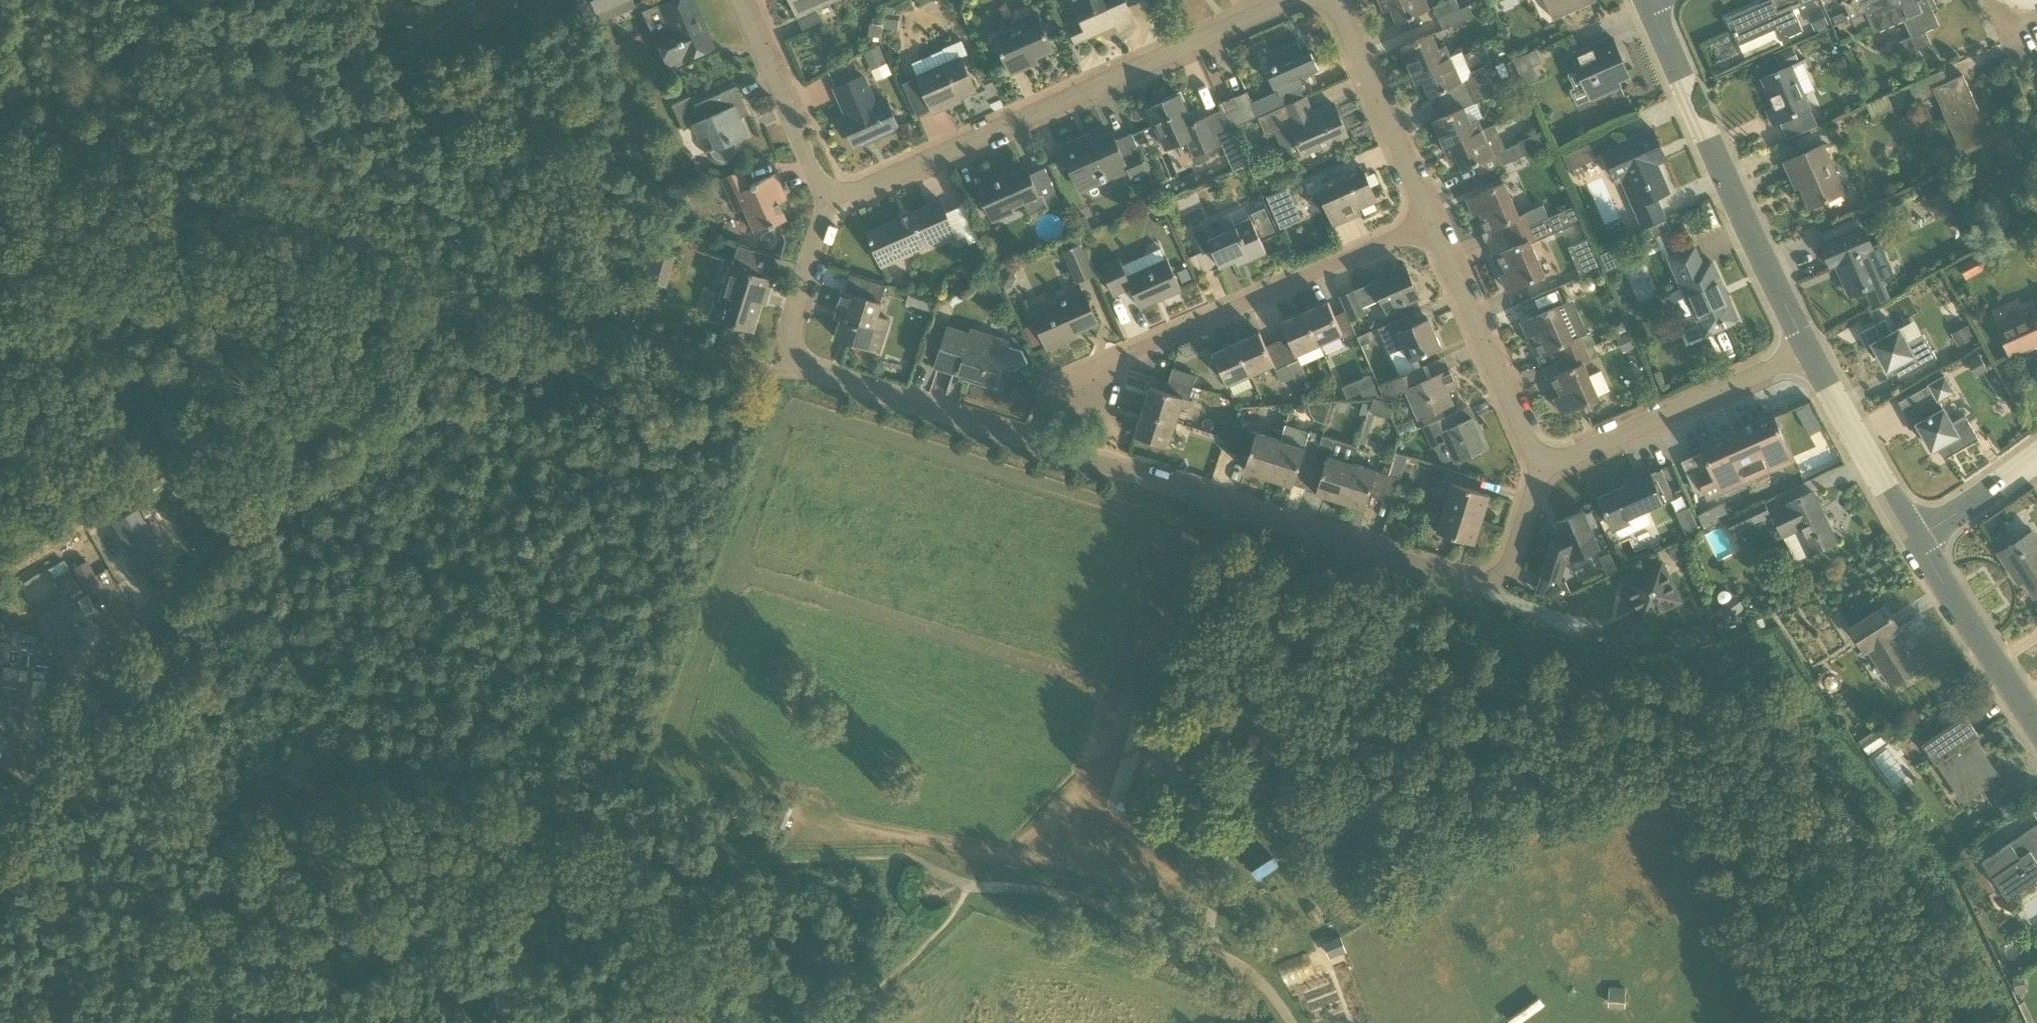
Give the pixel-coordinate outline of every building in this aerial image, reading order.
[(633,0),(590,0),(600,22),(636,6),(633,0)] [(660,6),(646,12),(668,64),(683,58),(684,58),(712,46),(712,45),(708,46),(697,21),(700,19),(692,0),(673,0),(660,6)] [(794,7),(802,3),(807,14),(838,0),(791,0),(794,7)] [(1075,2),(1081,17),(1068,23),(1076,41),(1105,29),(1104,27),(1116,22),(1120,31),(1136,23),(1129,6),(1141,0),(1074,0),(1075,2)] [(1398,23),(1430,9),(1426,0),(1381,0),(1380,1),(1385,11),(1392,8),(1398,23)] [(1434,6),(1439,18),(1460,9),(1459,6),(1464,4),(1463,0),(1447,0),(1434,6)] [(1554,19),(1596,0),(1546,0),(1554,19)] [(1800,0),(1767,0),(1727,18),(1739,45),(1776,28),(1781,40),(1804,30),(1793,5),(1801,1),(1800,0)] [(1891,0),(1835,0),(1846,6),(1848,10),(1833,17),(1836,24),(1891,0)] [(1925,31),(1940,25),(1934,11),(1938,9),(1934,0),(1891,0),(1836,24),(1841,34),(1855,28),(1857,33),(1872,27),(1875,33),(1905,20),(1912,37),(1903,40),(1909,53),(1931,43),(1925,31)] [(1465,20),(1471,17),(1466,6),(1460,9),(1439,18),(1444,30),(1465,20)] [(1823,8),(1808,14),(1815,29),(1830,23),(1823,8)] [(1056,17),(1043,23),(1047,33),(1060,27),(1056,17)] [(1025,62),(1054,49),(1047,33),(1043,23),(1040,18),(996,37),(1012,74),(1027,67),(1025,62)] [(1412,73),(1451,56),(1446,45),(1440,48),(1434,34),(1401,48),(1412,73)] [(1595,97),(1621,86),(1619,80),(1630,75),(1617,48),(1613,49),(1608,39),(1572,55),(1584,84),(1588,82),(1595,97)] [(976,90),(962,57),(969,54),(963,40),(944,49),(950,62),(918,76),(934,112),(949,106),(947,102),(976,90)] [(1282,98),(1303,89),(1306,87),(1301,76),(1319,68),(1312,52),(1305,55),(1299,42),(1272,54),(1276,64),(1273,66),(1274,68),(1268,71),(1275,88),(1277,87),(1279,91),(1282,98)] [(880,45),(864,52),(871,70),(888,62),(880,45)] [(1521,71),(1534,66),(1543,62),(1537,49),(1515,58),(1521,71)] [(1451,56),(1412,73),(1417,84),(1424,81),(1431,96),(1462,82),(1451,56)] [(1466,80),(1471,91),(1493,82),(1502,78),(1496,65),(1487,69),(1485,65),(1471,71),(1474,76),(1466,80)] [(1774,124),(1780,121),(1788,139),(1818,125),(1811,109),(1813,108),(1793,65),(1763,78),(1776,106),(1768,110),(1774,124)] [(1961,151),(1997,134),(1987,112),(1982,115),(1964,74),(1949,81),(1944,69),(1910,84),(1918,102),(1926,98),(1924,93),(1933,89),(1961,151)] [(1498,93),(1496,88),(1507,83),(1508,87),(1522,81),(1518,71),(1502,78),(1493,82),(1471,91),(1476,103),(1498,93)] [(871,140),(900,128),(887,100),(877,105),(864,76),(836,88),(848,117),(844,119),(856,147),(858,146),(857,144),(871,138),(871,140)] [(731,160),(733,159),(734,157),(735,156),(736,154),(737,152),(738,150),(738,148),(738,146),(738,144),(738,142),(737,140),(747,135),(736,110),(745,106),(736,86),(694,105),(689,95),(670,104),(681,128),(692,123),(698,137),(707,133),(714,149),(706,152),(707,154),(708,156),(710,157),(711,159),(713,160),(715,161),(717,162),(719,162),(721,163),(723,163),(725,162),(727,162),(729,161),(731,160)] [(1259,116),(1259,117),(1306,97),(1303,89),(1282,98),(1279,91),(1252,102),(1254,106),(1259,116)] [(1248,92),(1235,97),(1239,107),(1226,113),(1233,128),(1258,116),(1256,110),(1254,106),(1252,102),(1248,92)] [(1894,109),(1888,94),(1866,103),(1873,118),(1894,109)] [(1206,117),(1207,117),(1193,124),(1180,95),(1149,109),(1166,149),(1188,139),(1195,155),(1218,145),(1219,146),(1237,138),(1233,128),(1226,113),(1222,103),(1219,104),(1222,110),(1206,117)] [(1222,103),(1226,113),(1239,107),(1235,97),(1222,103)] [(1337,146),(1334,140),(1348,134),(1335,105),(1314,115),(1306,97),(1259,117),(1267,135),(1291,125),(1303,154),(1320,146),(1323,152),(1337,146)] [(1483,130),(1483,129),(1478,119),(1472,121),(1465,107),(1433,121),(1445,147),(1483,130)] [(1520,143),(1507,149),(1496,123),(1483,129),(1483,130),(1445,147),(1449,157),(1456,154),(1463,169),(1498,153),(1503,165),(1525,155),(1520,143)] [(1648,226),(1666,218),(1657,197),(1670,192),(1652,152),(1661,147),(1653,129),(1603,150),(1617,181),(1622,179),(1644,228),(1648,226)] [(1132,133),(1116,141),(1113,133),(1081,147),(1078,140),(1062,147),(1081,190),(1107,179),(1108,181),(1130,171),(1132,178),(1149,171),(1132,133)] [(1796,176),(1810,207),(1845,193),(1825,145),(1786,161),(1793,177),(1796,176)] [(1060,200),(1054,186),(1046,168),(1030,174),(1028,168),(1000,180),(998,175),(978,184),(992,216),(1025,201),(1031,213),(1060,200)] [(1320,211),(1328,208),(1335,224),(1354,216),(1352,211),(1377,199),(1365,172),(1320,191),(1314,194),(1310,201),(1314,208),(1320,211)] [(768,227),(777,222),(785,219),(775,196),(783,192),(775,174),(749,185),(750,186),(729,196),(735,211),(743,207),(753,231),(767,225),(768,227)] [(1937,192),(1947,199),(1955,196),(1946,177),(1926,186),(1930,195),(1937,192)] [(1502,225),(1507,236),(1536,223),(1549,217),(1544,204),(1524,213),(1525,214),(1520,216),(1505,182),(1467,198),(1474,213),(1480,211),(1489,231),(1495,228),(1502,225)] [(1275,214),(1296,205),(1288,188),(1268,197),(1275,214)] [(868,233),(882,264),(955,231),(941,200),(868,233)] [(1549,217),(1536,223),(1507,236),(1512,247),(1505,251),(1499,253),(1507,272),(1501,275),(1508,290),(1545,274),(1531,242),(1581,220),(1580,216),(1580,215),(1575,205),(1549,217)] [(1252,213),(1257,224),(1270,218),(1266,208),(1265,207),(1252,213)] [(2013,221),(2007,208),(1995,213),(2001,227),(2013,221)] [(1206,223),(1210,235),(1226,229),(1222,217),(1206,223)] [(1671,230),(1666,218),(1648,226),(1653,238),(1671,230)] [(1204,253),(1213,249),(1221,268),(1238,261),(1237,259),(1248,254),(1250,259),(1267,252),(1253,220),(1209,239),(1204,227),(1194,232),(1204,253)] [(1888,296),(1882,281),(1868,249),(1873,247),(1865,229),(1823,246),(1831,265),(1837,263),(1851,295),(1867,288),(1873,303),(1888,296)] [(1077,283),(1097,274),(1080,236),(1062,244),(1065,250),(1063,251),(1077,283)] [(668,248),(646,242),(643,255),(647,256),(641,280),(666,286),(675,255),(667,253),(668,248)] [(725,285),(720,301),(713,299),(708,317),(714,319),(751,330),(774,256),(737,244),(729,269),(728,269),(727,269),(725,269),(724,269),(722,269),(721,270),(720,271),(719,272),(718,273),(718,275),(718,276),(718,278),(718,279),(718,281),(719,282),(720,283),(722,284),(723,285),(725,285)] [(1704,334),(1704,335),(1738,320),(1712,262),(1703,266),(1695,248),(1671,258),(1696,314),(1681,320),(1690,340),(1704,334)] [(1966,277),(1989,265),(1982,252),(1959,264),(1966,277)] [(1012,264),(1007,253),(995,258),(1001,269),(1012,264)] [(1600,266),(1594,253),(1575,261),(1581,274),(1600,266)] [(1169,259),(1129,276),(1121,257),(1101,265),(1106,277),(1115,295),(1132,287),(1141,308),(1182,289),(1169,259)] [(1362,307),(1382,298),(1387,311),(1420,297),(1407,267),(1340,296),(1346,310),(1351,321),(1365,314),(1362,307)] [(1597,283),(1596,280),(1594,277),(1590,276),(1586,277),(1583,280),(1582,283),(1583,287),(1586,290),(1590,291),(1593,290),(1596,287),(1597,283)] [(881,303),(886,285),(872,281),(868,294),(863,293),(862,296),(844,291),(840,306),(846,309),(836,338),(880,352),(890,319),(878,315),(882,303),(881,303)] [(1033,314),(1049,348),(1068,339),(1067,336),(1098,322),(1084,291),(1033,314)] [(934,301),(923,298),(923,299),(920,307),(919,308),(930,311),(933,302),(934,301)] [(1350,321),(1351,321),(1346,310),(1335,315),(1329,301),(1306,312),(1320,344),(1342,334),(1345,339),(1356,334),(1350,321)] [(1562,359),(1586,348),(1580,336),(1574,339),(1559,305),(1522,321),(1529,337),(1535,335),(1544,354),(1557,348),(1562,359)] [(1999,327),(2011,355),(2036,343),(2036,342),(2036,339),(2036,310),(1999,327)] [(1325,354),(1320,344),(1306,312),(1282,322),(1289,336),(1278,341),(1294,377),(1296,383),(1309,377),(1303,364),(1325,354)] [(1410,360),(1423,354),(1442,346),(1434,327),(1436,326),(1435,325),(1433,326),(1430,318),(1412,326),(1408,316),(1379,328),(1390,353),(1405,347),(1410,360)] [(1617,332),(1627,328),(1623,318),(1617,320),(1615,327),(1617,332)] [(1900,378),(1917,368),(1937,357),(1925,336),(1911,343),(1900,325),(1891,330),(1885,319),(1861,333),(1873,356),(1879,353),(1888,370),(1894,367),(1900,378)] [(1959,346),(1974,337),(1967,324),(1952,333),(1959,346)] [(972,328),(970,334),(949,327),(937,365),(959,372),(959,370),(966,372),(964,379),(994,388),(1002,365),(1013,369),(1028,361),(1022,349),(1008,345),(1010,340),(972,328)] [(1294,377),(1278,341),(1267,346),(1260,332),(1237,342),(1251,375),(1273,365),(1276,370),(1282,382),(1294,377)] [(1369,332),(1358,337),(1362,346),(1373,341),(1369,332)] [(1624,353),(1636,347),(1630,332),(1617,338),(1624,353)] [(1228,385),(1251,375),(1237,342),(1213,353),(1228,385)] [(1569,411),(1596,399),(1599,398),(1598,395),(1610,389),(1601,370),(1590,375),(1585,363),(1591,360),(1586,348),(1562,359),(1566,370),(1553,376),(1569,411)] [(1976,377),(1988,369),(1978,353),(1966,360),(1976,377)] [(1385,399),(1400,392),(1407,389),(1420,417),(1453,402),(1447,388),(1458,384),(1451,368),(1429,379),(1423,366),(1379,386),(1385,399)] [(1169,380),(1193,387),(1197,376),(1173,368),(1169,380)] [(1934,394),(1951,385),(1945,375),(1929,385),(1934,394)] [(1189,400),(1193,387),(1169,380),(1166,391),(1151,387),(1143,411),(1177,422),(1185,398),(1189,400)] [(1362,392),(1357,380),(1343,386),(1348,398),(1362,392)] [(1966,415),(1951,423),(1936,396),(1906,413),(1905,413),(1913,427),(1918,424),(1933,450),(1938,447),(1945,458),(1979,439),(1969,421),(1966,415)] [(1311,412),(1315,419),(1325,423),(1332,401),(1331,399),(1308,402),(1311,412)] [(1797,412),(1802,421),(1816,412),(1811,404),(1797,412)] [(1169,446),(1177,422),(1143,411),(1136,435),(1169,446)] [(1456,460),(1486,447),(1473,417),(1452,427),(1447,415),(1424,425),(1433,446),(1447,439),(1456,460)] [(1793,460),(1773,415),(1735,432),(1733,426),(1732,426),(1734,433),(1702,447),(1710,467),(1697,473),(1699,477),(1690,481),(1694,491),(1703,488),(1708,498),(1793,460)] [(1320,442),(1307,438),(1310,431),(1286,424),(1281,440),(1282,440),(1269,478),(1294,485),(1301,463),(1312,466),(1320,442)] [(1245,429),(1234,425),(1227,449),(1238,453),(1245,429)] [(1282,440),(1281,440),(1245,429),(1238,453),(1249,456),(1245,470),(1269,478),(1282,440)] [(1341,500),(1353,462),(1330,455),(1332,446),(1320,442),(1312,466),(1324,470),(1317,493),(1341,500)] [(1353,462),(1341,500),(1366,508),(1370,495),(1381,498),(1389,473),(1353,462)] [(1483,519),(1491,494),(1468,487),(1472,476),(1448,468),(1444,480),(1453,483),(1445,507),(1483,519)] [(1651,524),(1645,511),(1663,503),(1649,470),(1631,478),(1633,482),(1599,497),(1614,530),(1616,528),(1618,533),(1624,535),(1651,524)] [(1381,498),(1393,502),(1401,477),(1389,473),(1381,498)] [(1768,499),(1771,507),(1812,488),(1809,481),(1768,499)] [(142,506),(153,500),(148,491),(138,497),(142,506)] [(1795,560),(1810,553),(1811,554),(1837,541),(1813,492),(1788,504),(1772,512),(1783,536),(1784,536),(1795,560)] [(1732,533),(1754,522),(1771,514),(1764,501),(1748,508),(1726,519),(1732,533)] [(1475,543),(1483,519),(1445,507),(1438,531),(1475,543)] [(137,508),(113,522),(122,538),(143,572),(166,558),(146,524),(137,508)] [(1572,560),(1600,548),(1584,511),(1579,513),(1557,523),(1562,535),(1553,540),(1541,574),(1560,580),(1567,559),(1571,557),(1572,560)] [(1714,525),(1708,511),(1698,515),(1705,529),(1714,525)] [(2033,531),(2000,553),(2010,569),(2015,566),(2034,596),(2036,594),(2036,537),(2033,531)] [(89,561),(72,569),(84,591),(100,583),(89,561)] [(1642,618),(1680,600),(1662,562),(1624,580),(1642,618)] [(70,569),(54,578),(59,588),(75,579),(70,569)] [(76,580),(65,586),(72,598),(83,592),(76,580)] [(88,595),(78,600),(85,615),(95,610),(88,595)] [(1724,608),(1730,616),(1731,618),(1745,608),(1736,595),(1732,598),(1724,604),(1722,605),(1724,608)] [(74,602),(68,605),(64,598),(51,604),(53,609),(48,611),(42,614),(56,645),(65,663),(77,657),(71,643),(83,637),(71,613),(78,610),(74,602)] [(1892,683),(1918,667),(1896,632),(1900,629),(1885,605),(1854,625),(1892,683)] [(1708,622),(1690,625),(1692,642),(1711,639),(1708,622)] [(2,678),(18,680),(20,669),(3,667),(2,678)] [(21,737),(27,689),(7,687),(3,686),(0,709),(0,730),(9,732),(9,735),(21,737)] [(1965,800),(1999,777),(1977,744),(1971,748),(1967,742),(1979,735),(1966,714),(1923,744),(1936,764),(1939,762),(1965,800)] [(1887,741),(1878,728),(1860,741),(1869,754),(1887,741)] [(1983,861),(2008,898),(2036,879),(2036,825),(1983,861)] [(1328,947),(1333,962),(1347,958),(1343,943),(1328,947)] [(2027,991),(2024,975),(2013,976),(2016,993),(2027,991)]
